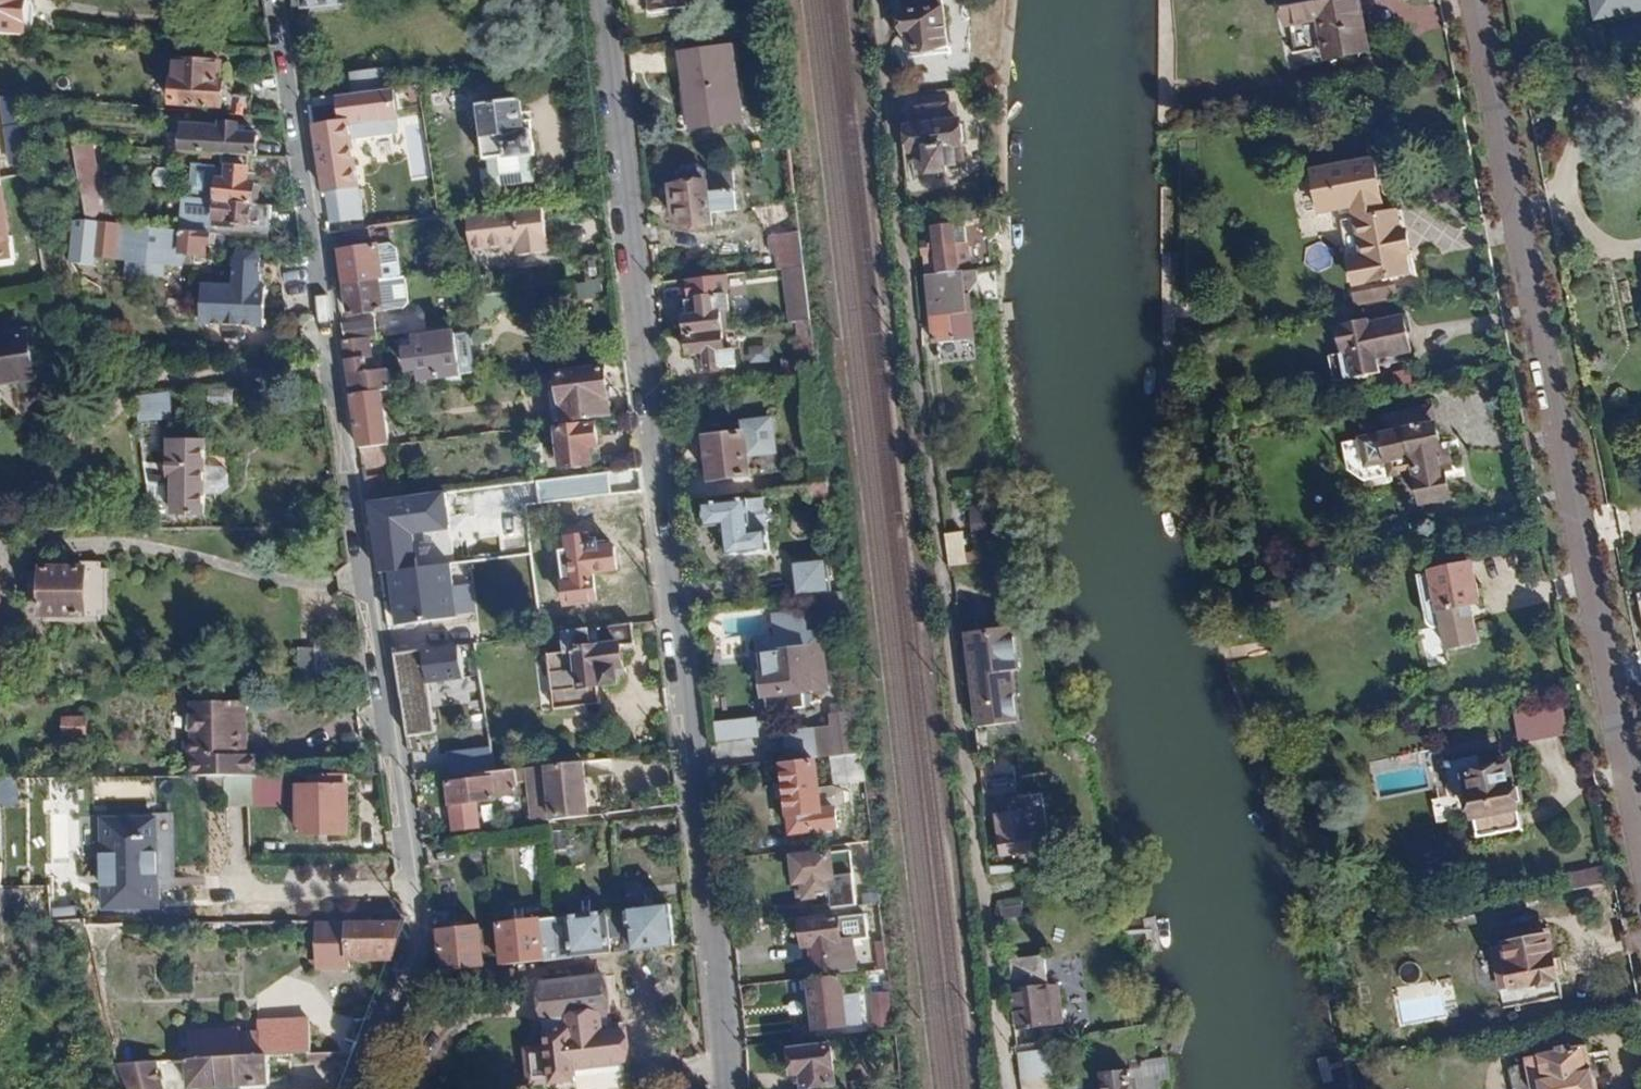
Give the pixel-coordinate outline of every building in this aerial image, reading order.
[(34,35),(34,12),(24,12),(24,0),(0,0),(0,34),(34,35)] [(299,5),(299,8),(341,9),(340,0),(298,0),(299,5)] [(648,15),(693,9),(692,0),(646,0),(648,15)] [(908,50),(948,46),(945,7),(932,8),(932,0),(903,0),(908,50)] [(1287,26),(1319,20),(1327,58),(1367,50),(1357,0),(1283,0),(1287,26)] [(1600,10),(1640,1),(1640,0),(1598,0),(1600,10)] [(731,45),(677,51),(686,125),(740,119),(731,45)] [(166,105),(222,108),(222,94),(223,82),(219,82),(221,59),(169,56),(166,105)] [(388,67),(352,71),(354,92),(390,89),(388,67)] [(354,92),(334,94),(336,119),(346,117),(394,112),(390,89),(354,92)] [(250,96),(222,94),(222,108),(222,112),(249,115),(250,96)] [(530,120),(520,121),(517,99),(474,105),(481,161),(488,160),(491,186),(534,180),(530,155),(535,154),(530,120)] [(919,169),(927,168),(928,175),(946,173),(945,166),(966,164),(960,121),(955,120),(953,107),(911,112),(913,127),(905,128),(909,152),(917,151),(919,169)] [(336,119),(312,123),(322,191),(325,191),(359,187),(346,117),(336,119)] [(256,129),(238,128),(238,122),(217,121),(217,125),(177,123),(176,151),(221,154),(248,155),(255,156),(256,129)] [(91,144),(74,143),(80,188),(97,188),(91,144)] [(221,163),(247,164),(248,155),(221,154),(221,163)] [(1413,271),(1408,252),(1414,250),(1409,231),(1404,232),(1400,211),(1393,212),(1381,156),(1320,168),(1328,210),(1363,203),(1366,218),(1352,221),(1365,281),(1413,271)] [(709,180),(707,180),(706,170),(696,162),(683,163),(678,171),(679,182),(666,182),(671,226),(714,224),(713,210),(737,207),(734,171),(720,172),(722,192),(711,194),(709,180)] [(220,178),(212,177),(210,200),(252,203),(253,181),(246,180),(247,164),(221,163),(220,178)] [(363,219),(359,187),(325,191),(328,223),(363,219)] [(97,188),(80,188),(84,222),(96,222),(102,223),(97,188)] [(210,200),(180,198),(179,221),(206,223),(206,230),(269,234),(270,204),(258,203),(252,203),(210,200)] [(542,206),(464,215),(468,252),(514,246),(515,257),(547,253),(542,206)] [(135,249),(157,250),(157,257),(161,263),(175,263),(179,259),(180,254),(198,255),(199,233),(102,223),(96,222),(92,257),(126,260),(134,253),(135,249)] [(959,271),(954,227),(935,229),(936,242),(923,244),(927,275),(959,271)] [(333,233),(335,249),(371,244),(369,228),(333,233)] [(806,266),(802,233),(777,236),(777,239),(771,240),(772,250),(778,250),(781,269),(806,266)] [(335,249),(339,285),(380,280),(381,280),(376,243),(371,244),(335,249)] [(237,251),(233,259),(232,285),(201,284),(200,324),(262,326),(263,286),(258,286),(259,259),(256,251),(237,251)] [(581,254),(585,282),(603,280),(599,252),(581,254)] [(959,271),(927,275),(931,342),(973,340),(963,270),(959,271)] [(679,301),(682,336),(717,332),(715,312),(726,311),(723,277),(683,281),(685,300),(679,301)] [(380,280),(339,285),(343,315),(383,310),(380,280)] [(1343,349),(1376,343),(1378,357),(1413,350),(1405,311),(1371,318),(1370,314),(1337,321),(1343,349)] [(340,323),(342,339),(369,337),(375,336),(373,319),(340,323)] [(66,324),(51,327),(54,345),(69,342),(66,324)] [(0,334),(0,385),(32,381),(26,331),(0,334)] [(399,345),(402,373),(414,372),(415,381),(460,378),(460,374),(470,374),(472,360),(470,338),(464,333),(453,333),(453,331),(412,335),(413,343),(399,345)] [(731,348),(719,349),(717,332),(682,336),(684,355),(702,353),(703,368),(733,365),(731,348)] [(344,359),(349,393),(381,390),(387,389),(381,354),(371,356),(369,337),(342,339),(344,359)] [(549,372),(554,421),(610,414),(605,366),(549,372)] [(163,390),(135,395),(140,424),(168,419),(163,390)] [(349,393),(358,446),(382,445),(388,444),(381,390),(349,393)] [(595,420),(552,425),(556,469),(590,465),(588,447),(598,446),(595,420)] [(1449,495),(1434,421),(1405,426),(1411,453),(1385,458),(1381,435),(1340,443),(1346,469),(1361,480),(1415,473),(1420,501),(1449,495)] [(748,459),(746,442),(735,443),(734,431),(699,435),(705,482),(741,478),(739,461),(748,459)] [(204,515),(204,497),(219,495),(227,488),(228,475),(220,467),(205,466),(204,439),(164,439),(165,516),(204,515)] [(382,445),(358,446),(364,466),(385,463),(382,445)] [(609,472),(536,481),(538,503),(611,494),(609,472)] [(369,486),(371,501),(385,499),(384,485),(369,486)] [(385,499),(371,501),(381,572),(386,571),(415,567),(410,534),(448,529),(442,491),(385,499)] [(768,550),(762,497),(704,504),(707,525),(723,522),(728,555),(768,550)] [(998,505),(971,505),(971,538),(998,537),(998,505)] [(963,532),(945,534),(948,565),(967,565),(963,532)] [(584,533),(562,535),(568,577),(558,579),(561,606),(596,602),(592,573),(616,570),(613,544),(597,546),(596,537),(585,538),(584,533)] [(1456,538),(1437,541),(1439,552),(1458,549),(1456,538)] [(35,565),(34,620),(43,620),(100,621),(100,615),(107,615),(107,568),(100,568),(100,561),(80,561),(80,566),(35,565)] [(1475,561),(1437,570),(1451,645),(1482,638),(1471,585),(1479,583),(1475,561)] [(826,562),(793,565),(796,596),(829,593),(826,562)] [(415,567),(386,571),(392,624),(455,617),(449,564),(415,567)] [(1281,588),(1261,592),(1264,604),(1284,600),(1281,588)] [(561,630),(564,651),(546,653),(554,709),(598,703),(596,686),(615,683),(613,666),(620,665),(617,644),(632,642),(630,621),(588,627),(561,630)] [(970,633),(975,676),(1013,672),(1022,670),(1017,627),(970,633)] [(820,633),(758,640),(764,695),(827,687),(820,633)] [(352,645),(297,648),(298,679),(354,676),(352,645)] [(458,646),(419,650),(423,683),(461,680),(458,646)] [(419,650),(395,654),(406,735),(430,731),(423,683),(419,650)] [(1013,672),(975,676),(980,727),(1019,723),(1013,672)] [(1519,745),(1568,737),(1560,687),(1511,696),(1519,745)] [(184,700),(183,774),(213,774),(254,775),(254,751),(247,750),(247,702),(184,700)] [(854,752),(850,711),(830,713),(832,725),(818,727),(820,755),(854,752)] [(89,715),(67,716),(68,735),(89,734),(89,715)] [(1510,766),(1484,771),(1480,753),(1446,760),(1451,781),(1446,782),(1453,817),(1474,813),(1478,835),(1522,827),(1510,766)] [(817,759),(778,763),(784,834),(837,829),(835,806),(822,807),(820,787),(817,759)] [(582,761),(542,766),(546,818),(588,814),(582,761)] [(542,766),(524,767),(528,819),(546,818),(542,766)] [(513,770),(489,772),(489,778),(443,782),(445,805),(448,805),(450,831),(479,828),(477,802),(495,801),(494,792),(515,791),(513,770)] [(346,783),(346,772),(311,772),(311,783),(294,783),(293,833),(345,833),(346,783)] [(277,808),(281,776),(254,775),(213,774),(213,787),(231,787),(231,804),(277,808)] [(1024,812),(993,816),(998,855),(1032,850),(1031,833),(1025,833),(1024,812)] [(99,910),(160,909),(158,885),(175,885),(173,813),(155,813),(156,816),(97,817),(99,910)] [(827,879),(829,908),(857,905),(852,849),(828,851),(830,878),(827,879)] [(825,893),(823,877),(827,877),(824,850),(787,855),(791,886),(797,885),(799,902),(817,900),(817,894),(825,893)] [(1606,866),(1591,870),(1595,884),(1609,880),(1606,866)] [(1000,918),(1025,916),(1023,897),(998,899),(1000,918)] [(624,909),(628,949),(672,943),(667,904),(643,907),(624,909)] [(586,914),(566,915),(569,956),(610,954),(607,912),(586,914)] [(557,917),(540,918),(543,960),(561,958),(557,917)] [(839,917),(796,921),(799,950),(806,949),(809,972),(856,968),(854,938),(841,940),(839,917)] [(495,923),(499,964),(543,960),(540,918),(520,920),(495,923)] [(343,920),(313,921),(313,969),(348,969),(348,961),(391,960),(401,920),(343,920)] [(436,929),(440,970),(483,966),(479,925),(436,929)] [(1551,935),(1505,944),(1514,986),(1559,977),(1551,935)] [(1043,954),(1012,957),(1013,972),(1045,968),(1043,954)] [(602,976),(536,983),(540,1019),(606,1013),(602,976)] [(841,977),(804,981),(809,1030),(846,1027),(841,977)] [(1047,985),(1015,988),(1019,1029),(1052,1025),(1047,985)] [(566,1018),(567,1027),(538,1030),(539,1044),(522,1046),(526,1087),(542,1085),(572,1082),(571,1071),(630,1065),(626,1026),(602,1028),(600,1015),(566,1018)] [(309,1016),(257,1018),(257,1033),(259,1055),(264,1055),(311,1053),(309,1016)] [(329,1019),(328,1035),(350,1036),(350,1020),(329,1019)] [(187,1033),(189,1059),(259,1055),(257,1033),(240,1033),(240,1030),(187,1033)] [(1598,1062),(1590,1064),(1586,1044),(1532,1056),(1540,1088),(1596,1088),(1593,1078),(1602,1075),(1598,1062)] [(830,1045),(783,1047),(785,1078),(800,1077),(801,1088),(802,1088),(832,1087),(830,1045)] [(1014,1052),(1023,1088),(1051,1088),(1041,1046),(1014,1052)] [(183,1060),(185,1088),(190,1088),(265,1086),(264,1055),(259,1055),(189,1059),(183,1060)] [(132,1088),(162,1088),(154,1064),(124,1065),(132,1088)] [(1134,1067),(1106,1068),(1108,1088),(1136,1088),(1134,1067)]
